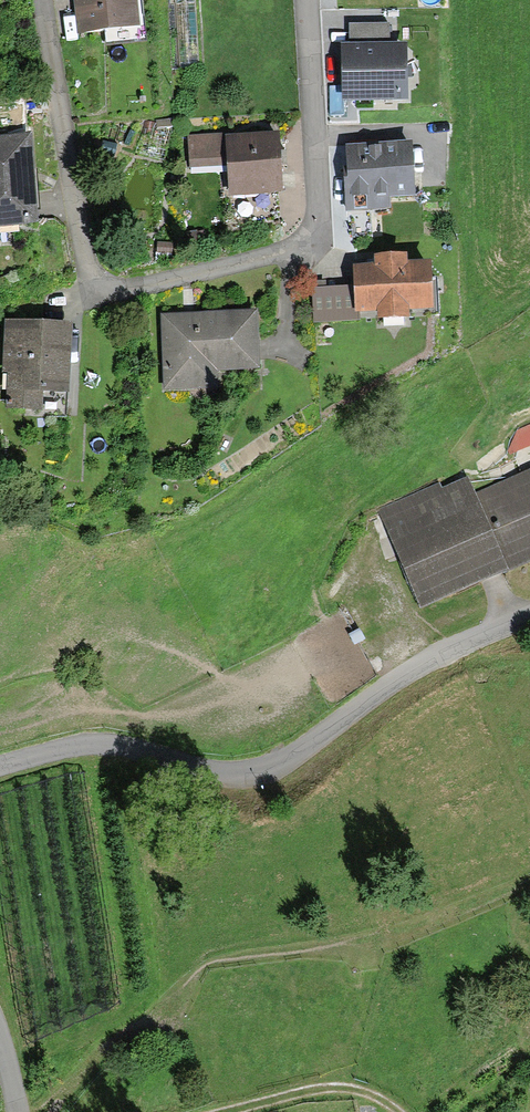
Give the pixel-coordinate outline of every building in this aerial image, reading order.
[(74,30),(131,25),(129,0),(72,0),(74,30)] [(396,44),(336,47),(339,99),(398,96),(396,44)] [(32,218),(27,139),(0,140),(0,220),(32,218)] [(281,193),(280,139),(189,141),(190,174),(236,172),(236,195),(281,193)] [(416,148),(350,149),(351,211),(417,210),(416,148)] [(432,265),(360,267),(361,286),(314,288),(315,320),(355,319),(355,313),(362,313),(433,311),(432,265)] [(259,365),(259,317),(162,317),(163,389),(214,389),(214,365),(259,365)] [(65,410),(68,329),(6,326),(3,408),(65,410)] [(522,446),(529,443),(529,424),(515,430),(522,446)] [(387,528),(417,601),(529,554),(529,469),(387,528)]
